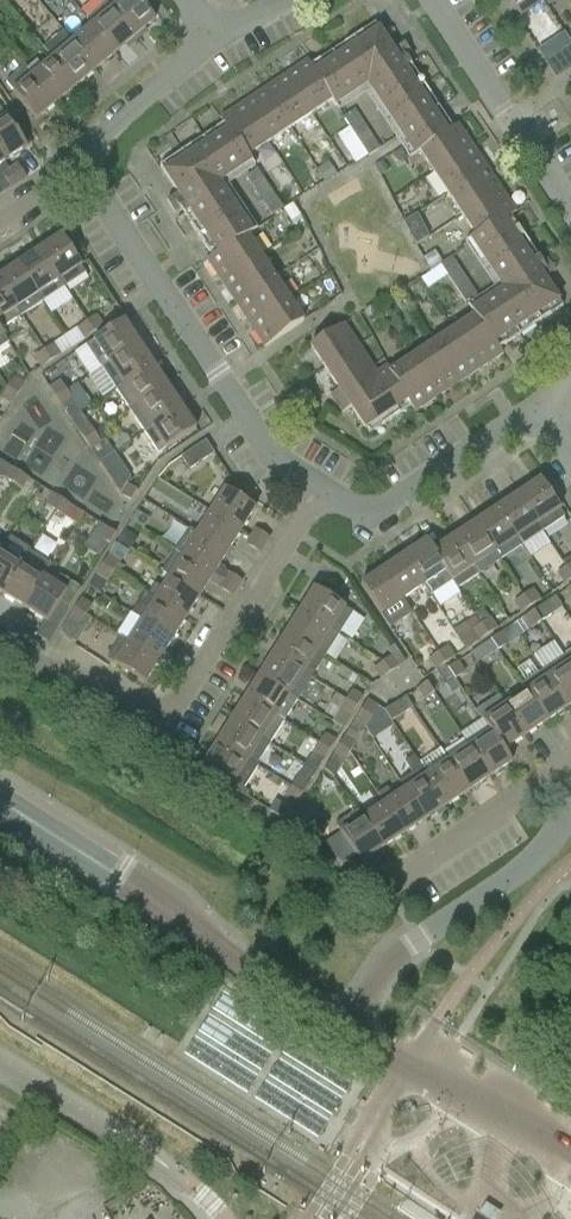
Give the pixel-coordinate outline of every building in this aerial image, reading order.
[(139,0),(108,0),(106,2),(112,9),(135,37),(156,20),(139,0)] [(543,2),(542,0),(511,0),(516,7),(521,16),(526,13),(537,29),(554,17),(543,2)] [(135,37),(112,9),(106,2),(87,18),(86,19),(116,53),(135,37)] [(87,18),(82,13),(63,30),(64,31),(63,31),(96,70),(116,53),(86,19),(87,18)] [(368,85),(401,135),(407,144),(415,156),(421,153),(455,131),(453,128),(440,109),(407,59),(412,56),(405,44),(394,51),(375,23),(312,66),(309,67),(332,101),(336,107),(368,85)] [(44,47),(54,59),(53,59),(76,86),(96,70),(63,31),(44,47)] [(546,61),(555,76),(570,66),(570,45),(546,61)] [(28,69),(57,103),(76,86),(53,59),(43,68),(37,61),(28,69)] [(332,101),(309,67),(312,66),(309,60),(285,76),(311,115),(332,101)] [(25,66),(6,82),(14,92),(13,93),(36,120),(57,103),(28,69),(25,66)] [(311,115),(285,76),(265,90),(290,129),(311,115)] [(290,129),(265,90),(244,103),(270,142),(290,129)] [(226,122),(249,156),(270,142),(244,103),(220,119),(224,124),(226,122)] [(27,147),(0,106),(0,154),(5,162),(27,147)] [(348,125),(360,118),(355,110),(343,118),(348,125)] [(360,118),(348,125),(353,133),(365,125),(360,118)] [(252,162),(249,156),(226,122),(224,124),(160,166),(179,194),(168,201),(175,213),(181,209),(212,257),(214,259),(248,236),(253,233),(220,183),(252,162)] [(455,131),(421,153),(434,174),(474,148),(458,124),(453,128),(455,131)] [(365,125),(353,133),(358,141),(370,133),(365,125)] [(370,133),(358,141),(363,149),(375,141),(370,133)] [(368,156),(380,149),(375,141),(363,149),(368,156)] [(474,148),(434,174),(448,194),(487,169),(474,148)] [(383,161),(375,166),(381,176),(389,171),(383,161)] [(325,181),(336,174),(329,163),(318,170),(325,181)] [(10,170),(19,183),(27,178),(18,165),(10,170)] [(251,184),(263,177),(258,169),(246,177),(251,184)] [(487,169),(448,194),(462,215),(501,189),(487,169)] [(19,183),(10,170),(2,175),(12,189),(19,183)] [(263,177),(251,184),(256,192),(268,184),(263,177)] [(268,184),(256,192),(261,200),(273,192),(268,184)] [(476,236),(510,214),(511,216),(516,213),(501,189),(462,215),(476,236)] [(273,192),(261,200),(266,208),(278,200),(273,192)] [(278,200),(266,208),(272,216),(283,208),(278,200)] [(471,311),(474,316),(497,350),(500,349),(563,306),(545,279),(556,272),(548,260),(543,263),(511,216),(510,214),(476,236),(470,240),(503,290),(471,311)] [(297,231),(305,225),(300,216),(291,221),(297,231)] [(40,250),(64,288),(86,273),(81,266),(82,266),(62,236),(40,250)] [(248,236),(214,259),(212,257),(207,260),(223,284),(262,258),(248,236)] [(64,288),(40,250),(18,264),(43,302),(64,288)] [(431,270),(442,263),(434,251),(424,259),(431,270)] [(445,272),(457,264),(452,256),(440,264),(445,272)] [(262,258),(223,284),(237,305),(276,279),(262,258)] [(22,316),(43,302),(18,264),(0,277),(0,283),(22,316)] [(457,264),(445,272),(450,279),(462,272),(457,264)] [(462,272),(450,279),(455,287),(467,279),(462,272)] [(276,279),(237,305),(251,326),(290,300),(276,279)] [(467,279),(455,287),(460,295),(472,287),(467,279)] [(0,283),(0,330),(1,330),(22,316),(0,283)] [(472,287),(460,295),(466,302),(477,295),(472,287)] [(290,300),(251,326),(265,348),(304,321),(290,300)] [(371,323),(384,315),(377,304),(365,312),(371,323)] [(87,323),(94,333),(103,327),(96,316),(87,323)] [(497,350),(474,316),(453,330),(479,369),(503,354),(500,349),(497,350)] [(87,345),(102,367),(102,368),(139,342),(124,320),(87,345)] [(94,333),(87,323),(78,329),(85,339),(94,333)] [(325,368),(359,346),(344,324),(311,346),(325,368)] [(4,335),(1,330),(0,330),(0,349),(9,342),(4,335)] [(433,344),(459,383),(479,369),(453,330),(433,344)] [(116,389),(153,364),(139,342),(102,368),(116,389)] [(412,358),(438,397),(459,383),(433,344),(412,358)] [(45,351),(52,362),(61,355),(54,345),(45,351)] [(340,390),(374,368),(359,346),(325,368),(340,390)] [(52,362),(45,351),(35,357),(42,368),(52,362)] [(391,372),(413,405),(411,407),(415,412),(438,397),(412,358),(391,372)] [(153,364),(116,389),(130,410),(167,385),(153,364)] [(413,405),(391,372),(387,366),(377,373),(374,368),(340,390),(343,396),(335,401),(343,413),(351,407),(369,435),(411,407),(413,405)] [(7,388),(18,395),(24,385),(13,379),(7,388)] [(56,398),(67,391),(61,382),(50,389),(56,398)] [(130,410),(144,432),(182,407),(167,385),(130,410)] [(18,395),(7,388),(1,397),(12,404),(18,395)] [(67,391),(56,398),(63,407),(70,419),(81,412),(73,400),(67,391)] [(182,407),(144,432),(159,453),(166,448),(166,449),(196,429),(182,407)] [(96,433),(89,423),(81,412),(70,419),(85,441),(96,433)] [(104,427),(96,433),(85,441),(91,451),(92,450),(99,461),(114,451),(105,439),(110,436),(104,427)] [(190,469),(214,453),(206,441),(182,457),(190,469)] [(13,483),(19,473),(10,467),(3,477),(13,483)] [(19,473),(13,483),(22,489),(29,479),(19,473)] [(566,517),(561,510),(541,480),(518,494),(543,532),(566,517)] [(131,501),(137,491),(128,485),(121,495),(131,501)] [(211,512),(241,531),(256,508),(225,489),(211,512)] [(56,511),(63,500),(53,494),(47,505),(56,511)] [(497,509),(522,546),(543,532),(518,494),(497,509)] [(63,500),(56,511),(66,517),(73,507),(72,506),(63,500)] [(476,523),(500,560),(522,546),(497,509),(476,523)] [(72,521),(77,524),(84,514),(78,510),(72,521)] [(151,518),(140,512),(134,520),(145,527),(151,518)] [(211,512),(198,532),(197,534),(228,553),(241,531),(211,512)] [(454,537),(479,574),(500,560),(476,523),(454,537)] [(109,544),(116,534),(106,528),(99,538),(109,544)] [(227,571),(225,567),(221,564),(228,553),(197,534),(198,532),(191,528),(176,551),(214,574),(224,580),(238,589),(243,581),(228,573),(227,571)] [(251,537),(265,545),(270,538),(256,529),(251,537)] [(130,550),(138,537),(126,530),(118,543),(130,550)] [(0,550),(1,550),(0,552),(0,592),(4,594),(31,551),(8,537),(0,550)] [(265,545),(251,537),(246,545),(260,553),(265,545)] [(433,551),(452,582),(457,589),(479,574),(454,537),(433,551)] [(425,586),(431,596),(452,582),(433,551),(427,541),(405,556),(425,586)] [(555,550),(563,562),(566,567),(570,574),(570,548),(567,542),(555,550)] [(117,543),(109,556),(103,565),(113,572),(127,549),(117,543)] [(44,577),(52,565),(31,551),(4,594),(25,608),(45,578),(44,577)] [(176,551),(163,572),(170,577),(200,596),(214,574),(176,551)] [(403,600),(425,586),(405,556),(383,570),(403,600)] [(100,593),(108,581),(113,572),(103,565),(97,575),(89,586),(100,593)] [(566,567),(557,573),(565,584),(570,580),(570,574),(566,567)] [(403,600),(383,570),(361,585),(381,615),(403,600)] [(149,594),(187,618),(200,596),(170,577),(162,589),(155,584),(149,594)] [(45,578),(25,608),(48,622),(67,592),(45,578)] [(224,580),(219,588),(233,597),(238,589),(224,580)] [(353,612),(345,607),(315,588),(301,611),(339,635),(353,612)] [(524,596),(531,607),(540,600),(533,590),(524,596)] [(145,592),(132,613),(143,620),(173,640),(187,618),(149,594),(145,592)] [(531,607),(524,596),(515,603),(522,613),(531,607)] [(541,621),(562,606),(556,596),(545,603),(534,611),(541,621)] [(93,605),(82,598),(81,598),(75,608),(86,615),(87,615),(93,605)] [(60,632),(60,633),(76,643),(92,619),(87,615),(86,615),(75,608),(60,632)] [(317,652),(325,657),(339,635),(301,611),(287,632),(317,652)] [(541,621),(534,611),(524,617),(531,627),(541,621)] [(481,625),(488,635),(497,629),(490,619),(481,625)] [(143,620),(130,641),(129,642),(159,661),(173,640),(143,620)] [(488,635),(481,625),(472,631),(479,642),(488,635)] [(508,644),(520,637),(512,625),(501,634),(491,640),(497,649),(498,651),(508,644)] [(312,676),(305,672),(317,652),(287,632),(273,654),(311,678),(312,676)] [(121,635),(106,659),(145,684),(159,661),(129,642),(130,641),(121,635)] [(497,649),(491,640),(478,649),(484,659),(497,649)] [(534,653),(542,667),(563,655),(555,641),(534,653)] [(388,649),(393,656),(383,663),(390,673),(406,663),(394,645),(388,649)] [(438,654),(445,664),(455,658),(448,647),(438,654)] [(260,676),(290,695),(297,700),(311,678),(273,654),(260,676)] [(436,670),(438,673),(447,666),(445,664),(438,654),(429,660),(436,670)] [(568,708),(570,705),(570,666),(564,656),(543,670),(568,708)] [(390,673),(383,663),(374,669),(381,679),(390,673)] [(455,679),(465,673),(458,663),(448,669),(455,679)] [(446,685),(455,679),(448,669),(447,666),(438,673),(446,685)] [(521,684),(546,722),(568,708),(543,670),(521,684)] [(297,700),(290,695),(260,676),(246,698),(284,722),(297,700)] [(425,700),(434,693),(427,683),(418,689),(425,700)] [(546,722),(521,684),(521,685),(526,692),(506,705),(505,706),(525,736),(546,722)] [(346,701),(357,707),(363,698),(352,691),(346,701)] [(499,695),(476,710),(491,733),(503,750),(504,750),(525,736),(505,706),(506,705),(499,695)] [(407,697),(394,705),(401,716),(413,707),(407,697)] [(232,719),(263,739),(270,743),(284,722),(246,698),(232,719)] [(357,707),(346,701),(340,710),(351,717),(357,707)] [(368,701),(362,711),(372,717),(378,708),(368,701)] [(401,716),(394,705),(385,712),(392,722),(401,716)] [(362,711),(355,722),(365,728),(372,717),(362,711)] [(259,764),(257,764),(270,743),(263,739),(232,719),(218,741),(258,766),(259,764)] [(470,747),(490,777),(512,762),(504,750),(503,750),(491,733),(470,747)] [(319,744),(330,751),(336,741),(325,735),(319,744)] [(356,743),(345,737),(339,746),(350,753),(356,743)] [(204,764),(244,788),(258,766),(218,741),(204,764)] [(330,751),(319,744),(313,753),(324,760),(330,751)] [(333,756),(344,762),(350,753),(339,746),(333,756)] [(490,777),(470,747),(449,761),(469,791),(490,777)] [(441,748),(419,762),(447,805),(469,791),(449,761),(441,748)] [(313,753),(306,766),(316,772),(324,760),(313,753)] [(413,773),(399,781),(405,790),(406,789),(426,819),(447,805),(419,762),(414,755),(405,761),(413,773)] [(334,777),(344,762),(333,756),(325,769),(334,777)] [(297,777),(298,778),(308,785),(316,772),(306,766),(304,765),(297,777)] [(308,785),(298,778),(292,787),(302,794),(308,785)] [(387,786),(378,792),(385,803),(385,804),(405,834),(426,819),(406,789),(405,790),(395,797),(387,786)] [(302,794),(292,787),(286,797),(296,804),(302,794)] [(405,834),(385,804),(363,818),(383,848),(405,834)] [(342,863),(355,854),(361,863),(383,848),(363,818),(358,809),(335,824),(340,832),(324,843),(342,863)] [(301,831),(307,821),(297,814),(291,824),(301,831)] [(189,1061),(323,1132),(348,1085),(348,1078),(334,1070),(323,1071),(306,1062),(296,1080),(295,1080),(287,1094),(280,1090),(279,1046),(273,1057),(273,1076),(259,1077),(258,1059),(236,1047),(207,1047),(215,1034),(213,1033),(213,1005),(189,1049),(189,1061)] [(484,1205),(480,1212),(492,1218),(494,1218),(497,1213),(484,1205)]
